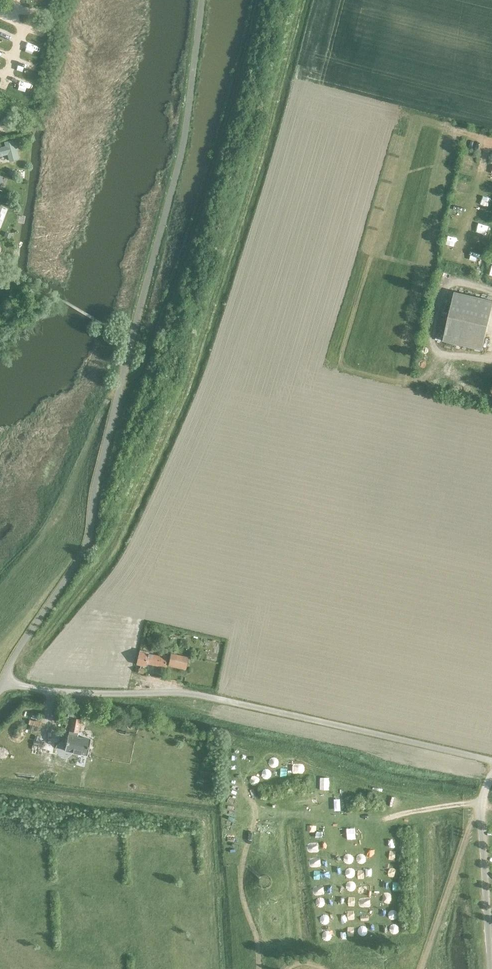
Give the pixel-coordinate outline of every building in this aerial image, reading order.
[(0,148),(0,157),(8,155),(10,162),(18,160),(15,150),(13,141),(4,143),(5,147),(0,148)] [(481,350),(491,304),(491,301),(454,292),(442,341),(481,350)] [(160,655),(160,657),(147,654),(148,652),(139,650),(136,665),(144,667),(145,663),(164,667),(166,658),(166,656),(160,655)] [(185,670),(187,658),(170,654),(168,666),(185,670)] [(91,710),(89,717),(97,718),(99,711),(91,710)] [(65,717),(63,723),(66,724),(65,730),(68,731),(68,732),(68,734),(64,751),(86,755),(90,738),(77,736),(77,734),(78,733),(80,720),(77,719),(78,714),(68,712),(67,717),(65,717)]
